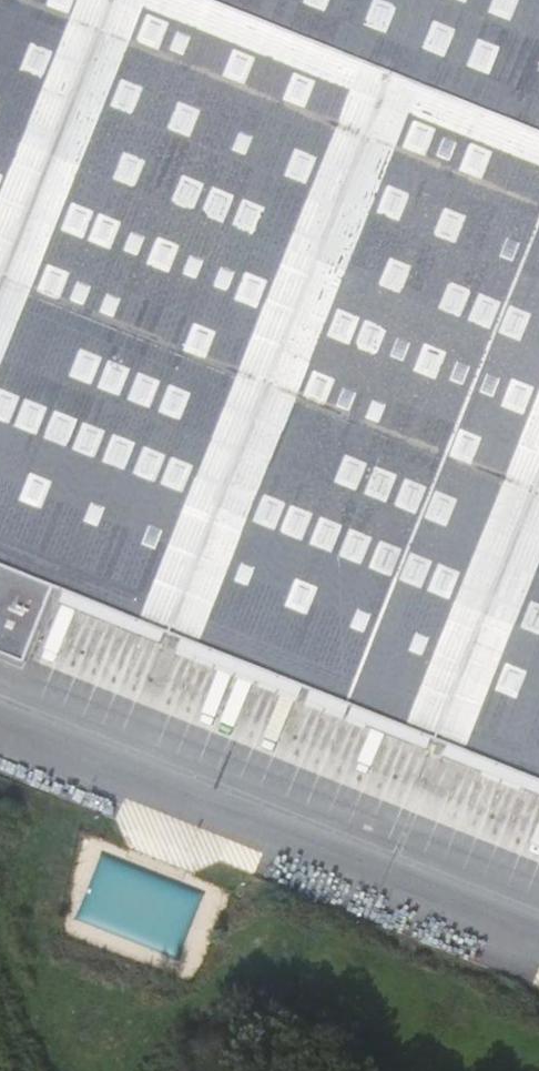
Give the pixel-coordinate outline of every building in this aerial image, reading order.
[(1,567),(13,572),(0,606),(0,648),(34,661),(62,592),(538,784),(538,134),(497,117),(538,13),(538,0),(0,0),(0,567),(1,567)] [(497,117),(538,134),(538,13),(497,117)] [(13,572),(1,567),(0,570),(0,606),(13,572)] [(31,670),(34,661),(0,648),(0,657),(31,670)]
